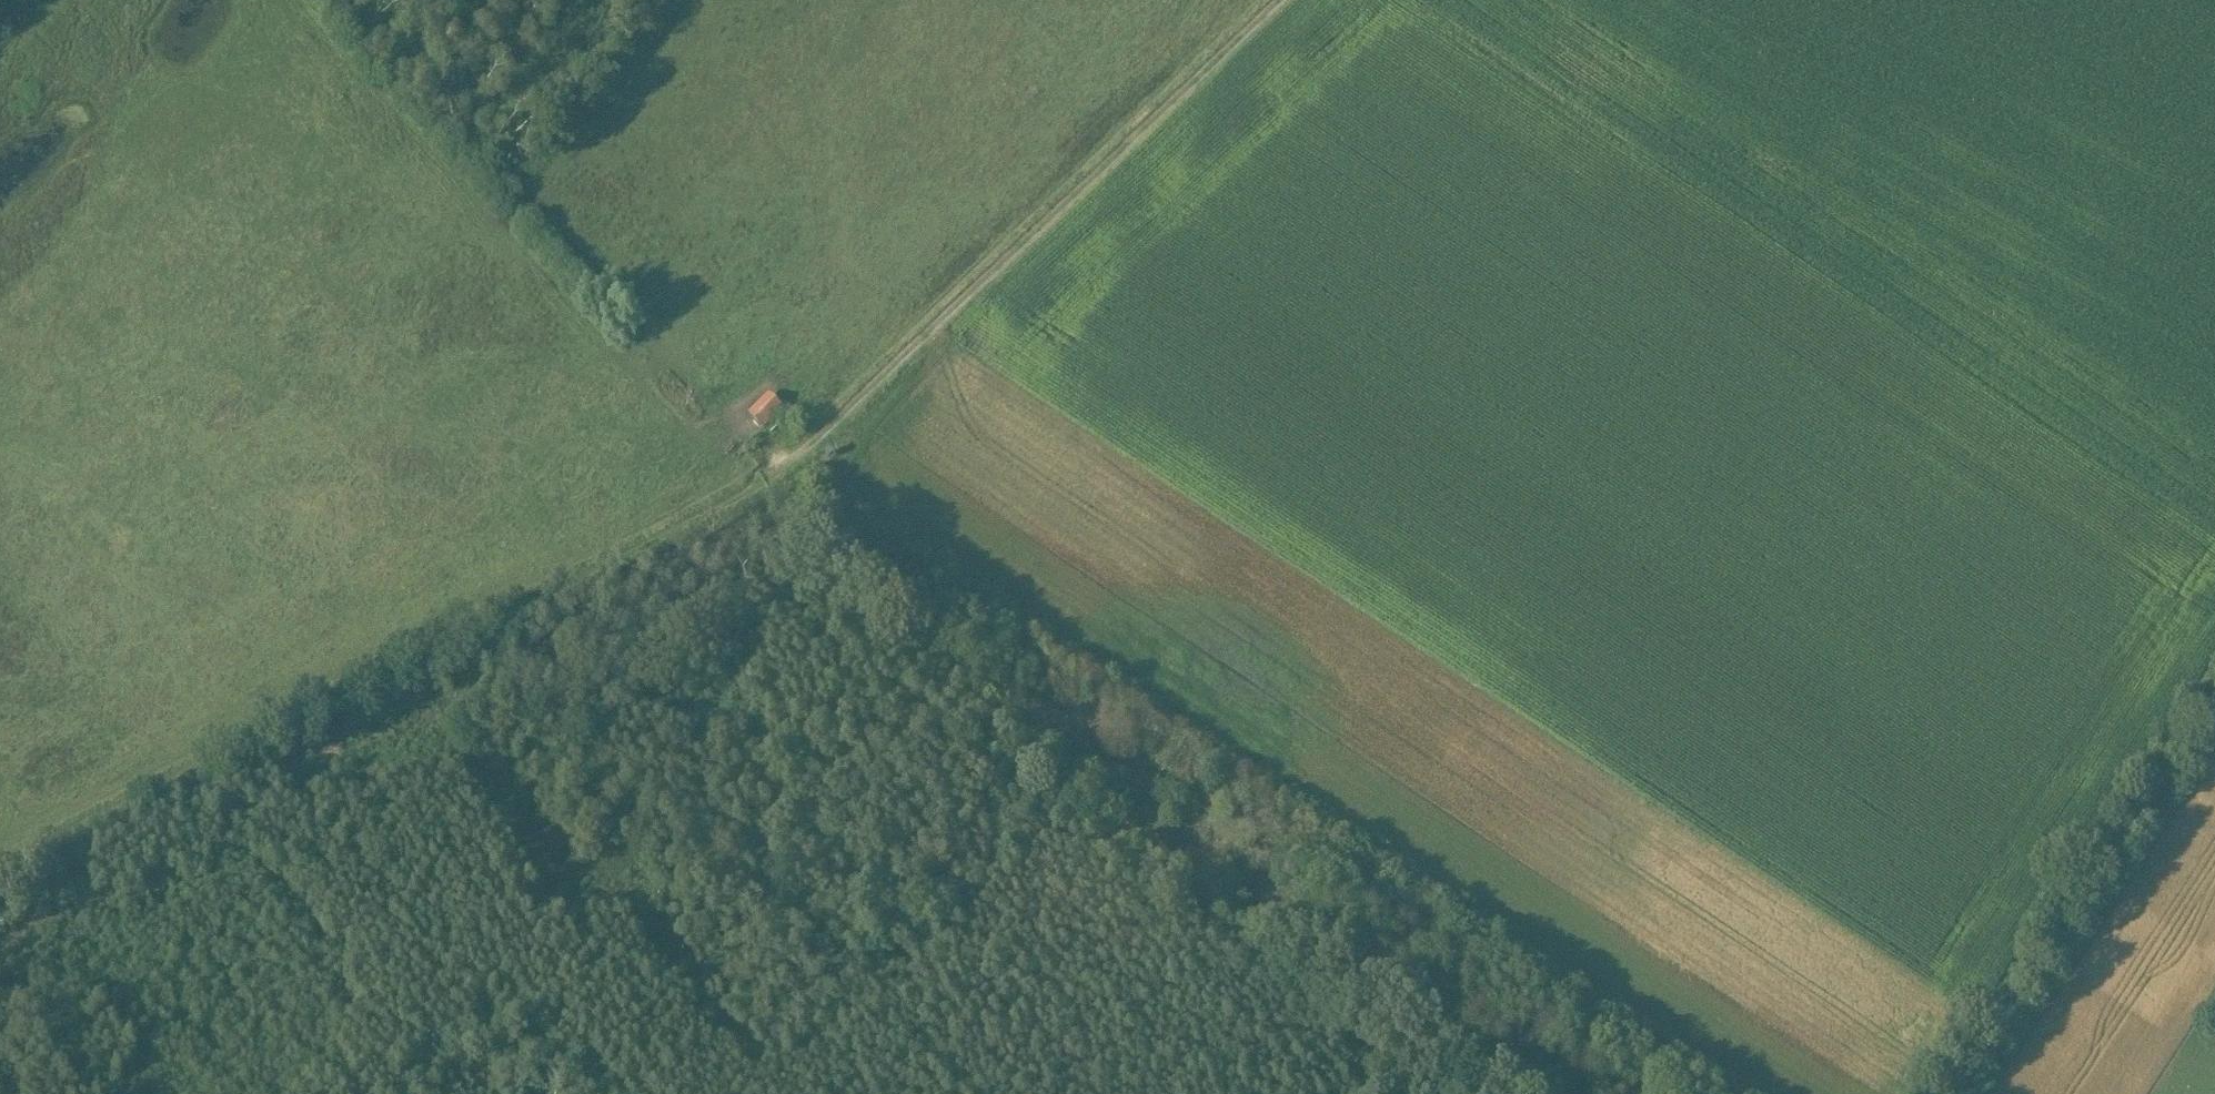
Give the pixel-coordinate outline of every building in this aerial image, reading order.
[(771,400),(751,417),(763,431),(783,413),(771,400)]
